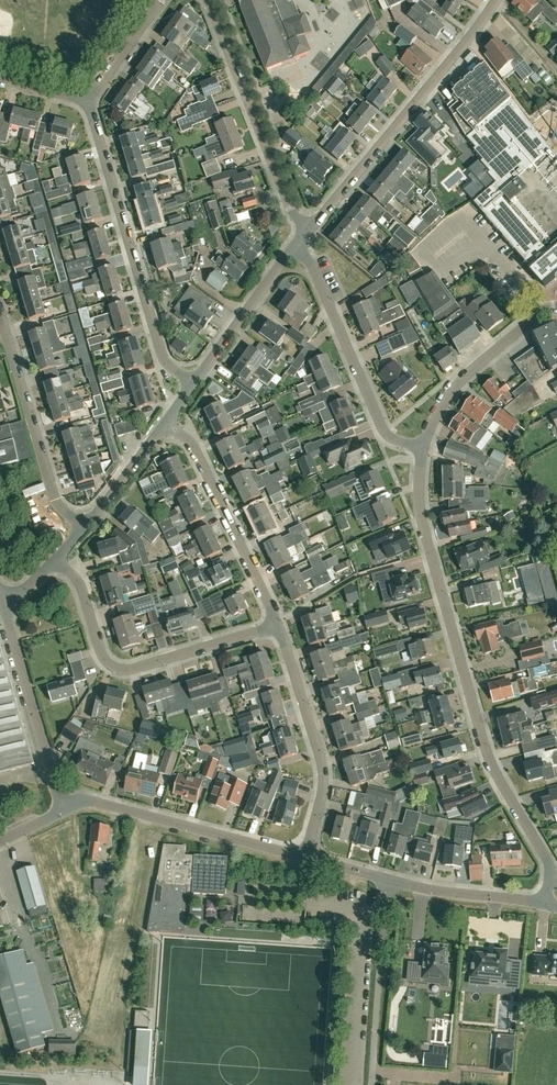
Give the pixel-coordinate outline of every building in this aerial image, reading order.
[(288,0),(239,0),(241,6),(241,5),(266,69),(289,60),(289,58),(294,56),(294,57),(311,51),(305,35),(312,32),(305,14),(300,16),(294,0),(289,2),(288,0)] [(359,11),(370,8),(367,0),(355,0),(359,11)] [(432,10),(422,1),(421,0),(408,15),(423,27),(435,38),(444,27),(431,17),(430,17),(428,16),(432,10)] [(422,1),(432,10),(434,11),(434,10),(437,13),(443,18),(447,13),(453,16),(462,2),(459,0),(443,0),(447,2),(443,9),(437,6),(438,5),(432,0),(423,0),(422,1)] [(545,9),(535,0),(516,0),(513,3),(527,16),(533,22),(542,12),(545,9)] [(545,9),(542,12),(555,25),(556,23),(556,13),(549,5),(545,9)] [(206,51),(211,44),(194,32),(195,31),(194,26),(190,23),(178,14),(170,25),(190,39),(206,51)] [(376,26),(377,24),(373,15),(310,91),(317,97),(336,74),(339,69),(344,63),(345,63),(362,43),(367,36),(368,35),(375,26),(376,26)] [(190,39),(170,25),(162,36),(174,45),(178,39),(186,45),(190,39)] [(402,39),(411,45),(412,44),(417,37),(401,25),(395,34),(402,39)] [(372,38),(375,34),(379,29),(376,26),(375,26),(368,35),(372,38)] [(556,53),(556,38),(546,48),(554,56),(556,53)] [(355,51),(361,58),(375,47),(370,40),(355,51)] [(513,61),(497,40),(495,41),(493,40),(488,44),(488,47),(486,48),(489,52),(484,55),(498,73),(513,61)] [(408,53),(401,61),(418,76),(432,60),(415,45),(414,46),(408,53)] [(195,69),(184,61),(177,56),(177,55),(174,53),(169,60),(166,57),(154,48),(146,59),(172,79),(176,74),(168,68),(172,63),(190,75),(195,69)] [(195,69),(199,63),(181,49),(177,55),(177,56),(184,61),(195,69)] [(387,77),(396,70),(384,56),(376,62),(387,77)] [(146,85),(153,90),(161,79),(161,78),(169,83),(172,79),(146,59),(138,71),(139,71),(134,77),(146,85)] [(529,76),(533,73),(524,61),(513,69),(523,81),(529,76)] [(530,122),(485,64),(453,92),(465,106),(454,116),(467,138),(476,148),(474,150),(483,160),(481,162),(490,172),(488,174),(496,183),(474,202),(487,217),(486,218),(513,249),(514,249),(528,266),(527,267),(546,289),(556,279),(556,107),(554,104),(530,122)] [(349,76),(341,69),(335,75),(344,83),(349,76)] [(355,70),(352,75),(361,80),(364,75),(355,70)] [(343,83),(334,76),(329,83),(337,90),(338,89),(343,92),(347,87),(343,83)] [(146,85),(134,77),(130,83),(129,83),(121,94),(147,113),(151,108),(136,98),(146,85)] [(398,89),(385,78),(379,85),(373,80),(370,83),(366,80),(365,81),(388,100),(398,89)] [(222,92),(216,79),(193,88),(192,88),(187,90),(188,95),(194,92),(195,96),(204,92),(206,98),(222,92)] [(379,111),(388,100),(365,81),(363,84),(367,87),(366,87),(373,93),(367,100),(379,111)] [(323,103),(329,95),(323,90),(317,97),(317,98),(314,101),(313,101),(322,108),(320,106),(323,103)] [(556,98),(556,95),(555,91),(549,96),(553,101),(556,98)] [(147,113),(121,94),(114,105),(126,114),(128,110),(140,117),(141,115),(145,117),(147,113)] [(322,108),(313,101),(310,106),(303,113),(310,119),(316,111),(319,112),(322,108)] [(189,116),(204,110),(200,102),(188,107),(189,109),(184,110),(187,117),(189,116)] [(364,104),(362,102),(358,107),(354,105),(350,110),(367,125),(377,114),(364,104)] [(24,129),(28,112),(15,109),(11,125),(24,129)] [(286,119),(293,116),(290,109),(283,112),(286,119)] [(358,136),(367,125),(350,110),(346,114),(352,119),(346,126),(358,136)] [(189,117),(189,116),(187,117),(182,119),(184,125),(191,122),(193,126),(208,120),(204,111),(189,117)] [(28,112),(24,129),(21,142),(28,144),(31,131),(38,133),(43,116),(28,112)] [(433,118),(427,112),(415,123),(421,129),(436,145),(436,141),(433,138),(444,127),(434,117),(433,118)] [(77,144),(80,132),(73,130),(75,124),(57,119),(53,134),(45,132),(45,133),(44,138),(42,145),(55,150),(60,136),(68,138),(68,142),(77,144)] [(206,140),(208,146),(238,134),(232,119),(216,125),(220,134),(206,140)] [(128,123),(130,130),(137,128),(135,121),(128,123)] [(10,129),(3,128),(0,140),(0,142),(6,143),(10,129)] [(295,149),(303,138),(291,128),(282,139),(295,149)] [(338,161),(347,150),(328,134),(323,129),(320,133),(326,137),(325,137),(332,143),(325,151),(338,161)] [(356,139),(344,129),(338,135),(331,130),(328,134),(347,150),(356,139)] [(432,167),(442,157),(433,148),(436,145),(421,129),(408,142),(432,167)] [(125,152),(139,147),(135,134),(121,138),(125,152)] [(148,145),(159,142),(157,134),(146,138),(148,145)] [(219,158),(244,148),(238,134),(208,146),(205,147),(207,152),(216,149),(219,158)] [(33,150),(40,152),(41,148),(41,146),(42,146),(42,145),(44,138),(36,136),(33,150)] [(163,149),(174,145),(172,138),(161,141),(163,149)] [(142,156),(139,147),(125,152),(128,165),(143,161),(152,159),(152,160),(164,157),(162,150),(150,154),(150,153),(142,156)] [(41,148),(40,152),(39,157),(38,161),(43,163),(46,149),(41,148)] [(326,179),(324,177),(333,167),(323,160),(326,156),(317,149),(314,152),(310,158),(302,167),(311,174),(309,176),(321,186),(326,179)] [(427,169),(404,150),(395,161),(406,171),(410,166),(416,171),(418,169),(424,174),(427,169)] [(72,174),(88,169),(84,156),(68,160),(72,174)] [(207,178),(222,172),(216,158),(202,164),(207,178)] [(176,169),(174,161),(145,169),(143,161),(128,165),(132,179),(146,175),(147,178),(176,169)] [(402,188),(405,184),(408,180),(402,175),(406,171),(395,161),(386,172),(397,181),(396,183),(402,188)] [(467,189),(475,199),(493,182),(486,174),(488,172),(478,161),(469,170),(473,174),(470,177),(475,182),(467,189)] [(23,164),(18,162),(17,165),(22,167),(20,172),(27,174),(29,173),(31,165),(23,163),(23,164)] [(31,181),(38,179),(34,166),(31,165),(29,173),(31,181)] [(55,179),(63,176),(60,167),(52,170),(55,179)] [(76,192),(79,191),(77,186),(92,182),(88,169),(72,174),(76,187),(75,187),(76,192)] [(237,170),(232,172),(220,175),(212,178),(215,189),(224,186),(231,184),(235,195),(238,194),(256,188),(251,173),(239,177),(237,170)] [(402,188),(396,183),(397,181),(386,172),(377,183),(389,192),(395,197),(402,188),(408,193),(406,195),(411,199),(414,195),(410,191),(411,189),(405,184),(402,188)] [(4,189),(11,187),(7,174),(0,176),(0,190),(4,189)] [(58,187),(66,185),(63,176),(55,179),(58,187)] [(42,192),(38,179),(31,181),(24,183),(27,192),(34,190),(35,194),(42,192)] [(52,192),(49,181),(42,183),(45,193),(45,194),(48,201),(62,197),(60,189),(52,192)] [(389,204),(395,197),(389,192),(377,183),(368,194),(379,203),(386,208),(389,204)] [(139,202),(154,198),(150,184),(135,188),(139,202)] [(162,195),(174,192),(172,184),(160,188),(162,195)] [(8,202),(8,201),(14,199),(16,199),(15,193),(13,186),(11,187),(4,189),(0,190),(0,204),(8,202)] [(434,205),(438,201),(435,198),(431,190),(425,197),(434,205)] [(35,214),(47,211),(42,192),(35,194),(39,206),(34,208),(35,214)] [(81,211),(83,211),(82,210),(98,206),(94,192),(80,197),(79,197),(81,204),(79,204),(72,206),(71,204),(63,207),(66,216),(74,214),(74,213),(81,211)] [(190,203),(187,193),(174,197),(175,199),(165,202),(165,201),(155,203),(154,198),(139,202),(143,215),(157,211),(158,211),(166,208),(166,210),(178,206),(190,203)] [(393,219),(366,196),(357,207),(368,216),(377,224),(383,217),(390,223),(393,219)] [(245,209),(257,205),(255,197),(242,201),(245,209)] [(0,204),(0,218),(1,218),(11,215),(12,217),(22,215),(19,207),(17,208),(14,199),(8,201),(8,202),(0,204)] [(215,230),(221,228),(225,226),(220,212),(221,212),(217,200),(206,204),(215,230)] [(395,209),(389,204),(386,208),(391,213),(397,217),(401,213),(395,209)] [(86,224),(102,219),(98,206),(82,210),(83,211),(86,224)] [(371,237),(373,235),(367,230),(371,226),(365,220),(368,216),(357,207),(348,218),(371,237)] [(431,208),(421,217),(430,226),(440,217),(431,208)] [(227,226),(238,222),(234,209),(222,212),(226,225),(227,226)] [(53,230),(47,211),(35,214),(36,215),(38,220),(37,221),(40,231),(45,230),(46,232),(53,230)] [(147,228),(161,224),(158,211),(157,211),(143,215),(147,228)] [(171,225),(182,222),(180,214),(168,218),(171,225)] [(417,215),(407,226),(419,236),(429,226),(417,215)] [(371,237),(348,218),(339,229),(350,238),(357,229),(369,239),(371,237)] [(63,235),(82,230),(80,223),(61,228),(63,235)] [(22,232),(20,225),(3,230),(7,244),(24,239),(34,236),(32,229),(22,232)] [(163,236),(176,233),(174,226),(161,230),(163,236)] [(407,249),(417,238),(403,226),(395,234),(393,237),(407,249)] [(74,252),(108,242),(104,229),(89,233),(91,241),(83,243),(72,246),(74,252)] [(341,249),(350,238),(339,229),(330,240),(341,249)] [(50,245),(57,243),(53,230),(46,232),(50,245)] [(252,264),(263,250),(243,234),(232,248),(252,264)] [(381,252),(385,248),(372,237),(368,241),(381,252)] [(407,249),(393,237),(387,244),(400,256),(406,248),(407,249)] [(25,245),(24,239),(7,244),(11,256),(27,251),(27,252),(33,250),(36,249),(35,244),(34,242),(25,245)] [(171,245),(170,240),(152,245),(155,258),(174,252),(183,250),(181,244),(179,243),(171,245)] [(112,256),(108,242),(74,252),(77,260),(87,257),(95,254),(97,260),(112,256)] [(57,243),(50,245),(51,251),(55,264),(62,262),(57,243)] [(353,259),(356,254),(350,249),(347,254),(353,259)] [(27,251),(11,256),(15,269),(30,264),(31,266),(38,264),(36,256),(35,256),(33,250),(27,252),(27,251)] [(183,250),(174,252),(155,258),(159,270),(171,267),(175,279),(187,275),(186,269),(184,269),(180,259),(185,258),(183,250)] [(392,255),(388,251),(380,258),(385,262),(389,266),(396,258),(392,254),(392,255)] [(229,260),(222,255),(219,252),(212,260),(216,263),(222,269),(222,270),(238,282),(248,269),(232,256),(229,260)] [(81,260),(66,264),(65,264),(68,274),(84,269),(81,260)] [(68,280),(62,262),(55,264),(50,265),(52,272),(57,270),(61,282),(68,280)] [(103,283),(118,279),(114,265),(100,270),(103,283)] [(86,277),(84,269),(68,274),(70,281),(86,277)] [(424,275),(421,269),(410,275),(413,281),(411,282),(421,299),(442,337),(448,334),(458,353),(480,337),(471,325),(433,270),(424,275)] [(219,292),(228,280),(216,271),(207,283),(219,292)] [(389,275),(384,278),(387,283),(392,280),(389,275)] [(18,281),(22,294),(39,289),(35,276),(18,281)] [(85,288),(96,285),(94,279),(83,282),(84,284),(85,288)] [(122,293),(118,279),(103,283),(103,284),(96,286),(96,285),(85,288),(85,289),(87,296),(97,293),(105,290),(107,297),(122,293)] [(71,293),(68,280),(61,282),(61,283),(54,285),(57,294),(64,292),(64,295),(71,293)] [(421,299),(411,282),(400,288),(409,305),(421,299)] [(366,298),(377,291),(372,284),(361,291),(366,298)] [(178,304),(174,309),(176,310),(186,318),(203,331),(214,316),(197,304),(203,296),(191,287),(178,304)] [(172,296),(170,288),(161,291),(164,298),(172,296)] [(26,307),(42,302),(39,290),(39,289),(22,294),(26,307)] [(72,294),(71,293),(64,295),(65,296),(64,296),(69,314),(77,311),(72,294)] [(306,338),(307,337),(298,331),(308,317),(304,314),(309,308),(303,304),(304,303),(291,294),(279,310),(291,319),(287,324),(293,327),(292,328),(306,338)] [(487,307),(481,298),(469,307),(464,300),(458,305),(471,325),(479,319),(488,331),(503,320),(491,304),(487,307)] [(360,323),(374,317),(372,311),(376,309),(372,300),(354,308),(360,323)] [(380,314),(398,306),(396,301),(378,309),(380,314)] [(45,310),(42,302),(26,307),(30,320),(46,315),(51,314),(50,309),(45,310)] [(95,325),(129,315),(125,302),(110,306),(112,314),(104,316),(104,315),(93,318),(95,325)] [(417,312),(424,309),(420,303),(414,307),(417,312)] [(405,316),(401,305),(398,306),(380,314),(374,317),(360,323),(366,337),(380,331),(379,328),(405,316)] [(71,321),(75,334),(83,331),(79,319),(78,313),(70,315),(70,316),(71,321)] [(133,329),(129,315),(95,325),(98,332),(116,327),(118,333),(133,329)] [(398,332),(410,327),(407,320),(395,325),(398,332)] [(278,327),(270,321),(260,334),(275,345),(272,350),(271,350),(280,357),(284,351),(277,345),(287,332),(279,326),(278,327)] [(310,340),(318,330),(308,322),(300,332),(310,340)] [(556,322),(544,328),(556,365),(556,324),(556,322)] [(47,334),(45,328),(29,333),(32,346),(49,341),(49,342),(59,339),(57,331),(47,334)] [(304,348),(309,340),(306,338),(292,328),(286,336),(300,346),(301,345),(304,348)] [(544,328),(531,334),(541,354),(535,358),(530,351),(514,363),(531,386),(503,409),(514,418),(542,403),(532,386),(556,368),(556,365),(544,328)] [(79,346),(87,344),(83,331),(75,334),(79,346)] [(392,353),(408,346),(402,333),(386,340),(392,353)] [(90,347),(104,342),(102,335),(87,339),(90,347)] [(106,355),(108,361),(140,352),(138,344),(139,343),(138,339),(136,339),(136,338),(119,343),(119,344),(112,346),(114,353),(106,355)] [(172,345),(181,352),(185,346),(181,343),(182,342),(178,338),(172,345)] [(51,347),(49,342),(49,341),(32,346),(36,359),(53,354),(63,351),(61,344),(51,347)] [(104,342),(90,347),(91,352),(105,348),(104,342)] [(84,365),(92,363),(87,344),(79,346),(84,365)] [(251,347),(242,360),(277,386),(280,381),(260,366),(266,358),(255,350),(251,347)] [(458,356),(452,347),(448,349),(435,358),(444,371),(457,362),(454,358),(458,356)] [(276,362),(280,357),(271,350),(267,356),(276,362)] [(127,371),(144,366),(140,352),(123,357),(127,371)] [(55,362),(53,354),(36,359),(40,372),(44,370),(46,376),(59,373),(57,367),(64,365),(62,360),(55,362)] [(291,366),(288,371),(295,375),(298,371),(307,359),(300,354),(291,366)] [(305,383),(333,371),(327,356),(309,363),(314,374),(303,379),(305,383)] [(106,368),(110,367),(119,364),(117,359),(104,362),(106,368)] [(277,386),(242,360),(241,361),(240,360),(239,360),(233,368),(233,369),(234,370),(232,373),(247,383),(252,377),(258,381),(259,380),(268,386),(273,390),(277,386)] [(395,361),(379,374),(392,388),(389,391),(398,402),(400,401),(403,401),(405,399),(406,396),(411,391),(417,386),(413,382),(417,379),(411,372),(407,375),(407,376),(395,361)] [(90,384),(97,382),(92,363),(84,365),(90,384)] [(123,378),(120,370),(106,374),(106,372),(97,374),(101,384),(109,382),(123,378)] [(333,371),(305,383),(297,387),(300,394),(308,390),(307,388),(318,383),(323,394),(340,386),(339,385),(341,384),(341,382),(340,379),(338,379),(337,379),(333,371)] [(133,389),(134,395),(151,390),(147,376),(130,381),(133,389)] [(44,383),(47,397),(64,392),(74,389),(72,381),(62,385),(60,379),(47,382),(44,383)] [(497,387),(492,380),(484,387),(495,401),(499,398),(505,405),(512,399),(506,392),(509,390),(503,383),(497,387)] [(94,397),(101,395),(97,382),(90,384),(94,397)] [(105,393),(116,390),(113,382),(102,385),(105,393)] [(208,389),(211,395),(223,388),(213,382),(208,389)] [(243,391),(254,400),(259,394),(246,385),(242,391),(243,391)] [(118,393),(119,399),(128,396),(126,391),(126,390),(118,393)] [(134,395),(138,408),(155,404),(151,390),(134,395)] [(256,401),(254,400),(243,391),(237,399),(230,402),(222,406),(220,403),(205,410),(211,423),(227,415),(234,412),(242,408),(256,401)] [(66,400),(64,392),(47,397),(51,409),(76,402),(75,397),(66,400)] [(298,413),(310,408),(323,402),(320,394),(299,404),(299,406),(296,407),(298,413)] [(107,414),(101,395),(94,397),(76,402),(51,409),(55,422),(71,417),(70,413),(84,409),(83,406),(95,403),(97,410),(92,411),(94,417),(107,414)] [(121,405),(130,402),(128,396),(119,399),(121,405)] [(463,409),(482,423),(481,424),(489,430),(494,422),(491,416),(489,415),(493,410),(473,396),(463,409)] [(319,411),(325,424),(336,419),(336,420),(352,413),(346,399),(330,406),(326,408),(323,402),(310,408),(313,414),(319,411)] [(140,417),(138,408),(126,412),(128,420),(140,417)] [(237,417),(244,414),(242,408),(234,412),(227,415),(211,423),(217,435),(233,428),(230,423),(235,421),(233,418),(236,416),(237,417)] [(265,411),(267,416),(271,424),(283,418),(281,415),(276,417),(271,408),(265,411)] [(517,425),(519,422),(500,408),(493,419),(512,433),(517,425)] [(248,425),(255,422),(267,416),(265,411),(263,409),(245,417),(248,425)] [(358,427),(352,413),(336,420),(336,419),(325,424),(323,425),(326,432),(339,426),(342,433),(358,427)] [(476,422),(473,425),(459,415),(450,429),(469,443),(476,448),(488,431),(476,422)] [(271,424),(267,416),(255,422),(258,429),(259,431),(261,435),(273,429),(270,424),(271,424)] [(135,431),(141,430),(138,418),(132,420),(135,431)] [(32,456),(23,420),(1,426),(2,430),(0,431),(0,465),(32,456)] [(104,434),(112,432),(108,420),(100,422),(101,423),(104,434)] [(129,433),(135,431),(132,420),(126,422),(129,433)] [(124,434),(129,433),(126,422),(121,423),(124,434)] [(118,436),(124,434),(121,423),(115,425),(118,436)] [(517,425),(512,433),(519,438),(524,430),(517,425)] [(280,444),(292,439),(286,426),(275,431),(280,444)] [(80,435),(78,428),(62,433),(66,446),(82,441),(83,442),(93,439),(91,431),(80,435)] [(108,447),(116,445),(112,432),(104,434),(108,447)] [(238,450),(246,447),(240,434),(232,438),(217,445),(223,458),(238,451),(238,450)] [(337,435),(324,441),(322,439),(313,443),(316,451),(322,449),(327,447),(340,441),(337,435)] [(517,441),(517,440),(511,436),(506,443),(511,447),(512,448),(517,441)] [(84,447),(83,442),(82,441),(66,446),(70,458),(86,454),(86,455),(98,451),(96,443),(84,447)] [(369,455),(371,454),(368,447),(366,448),(365,446),(358,449),(357,446),(355,447),(352,448),(349,441),(346,443),(324,453),(327,459),(330,465),(342,460),(347,471),(360,465),(359,462),(364,460),(366,460),(366,459),(370,457),(369,455)] [(501,466),(490,459),(484,456),(482,455),(469,448),(449,441),(444,455),(464,463),(464,461),(478,467),(474,477),(485,479),(484,483),(491,485),(493,481),(501,485),(509,470),(501,466)] [(271,456),(283,450),(279,442),(267,447),(270,455),(271,456)] [(246,447),(238,450),(238,451),(223,458),(229,470),(244,463),(241,455),(248,452),(250,455),(257,452),(257,451),(253,444),(246,447)] [(112,460),(119,458),(116,445),(108,447),(112,460)] [(289,463),(283,450),(271,456),(270,455),(263,459),(254,463),(258,470),(266,466),(283,459),(285,465),(289,463)] [(495,450),(490,459),(501,466),(506,456),(501,453),(495,450)] [(171,460),(167,453),(156,459),(155,461),(158,467),(161,465),(164,472),(160,474),(159,474),(151,478),(154,484),(183,470),(177,457),(171,460)] [(88,459),(86,455),(86,454),(70,458),(74,471),(101,463),(99,456),(88,459)] [(121,466),(119,458),(112,460),(112,461),(105,462),(101,464),(101,463),(74,471),(78,484),(82,483),(84,491),(96,487),(94,479),(93,477),(104,474),(103,472),(106,473),(112,478),(121,466)] [(472,484),(472,476),(471,476),(471,470),(463,469),(462,468),(444,469),(444,475),(443,475),(443,485),(465,484),(472,484)] [(174,491),(190,483),(183,470),(154,484),(143,490),(146,496),(157,490),(170,484),(174,491)] [(239,491),(263,480),(261,476),(258,477),(255,471),(248,471),(233,478),(239,491)] [(370,495),(384,489),(377,473),(356,482),(353,476),(342,481),(346,490),(355,486),(362,501),(371,497),(370,495)] [(270,476),(263,480),(239,491),(245,503),(260,496),(258,491),(280,481),(276,474),(270,476)] [(465,484),(443,485),(443,493),(444,493),(445,500),(463,499),(463,505),(463,506),(486,506),(486,501),(480,501),(480,488),(471,488),(470,489),(465,489),(465,484)] [(493,501),(493,488),(485,488),(485,500),(493,501)] [(176,510),(178,515),(178,514),(185,511),(200,505),(193,492),(179,499),(182,505),(175,509),(176,510)] [(397,517),(389,500),(374,507),(372,502),(361,507),(365,517),(376,512),(382,524),(397,517)] [(271,517),(278,513),(285,510),(281,501),(274,504),(266,508),(264,504),(249,511),(255,524),(270,517),(271,517)] [(178,514),(178,515),(170,518),(173,523),(181,519),(181,521),(188,518),(191,524),(205,517),(200,505),(185,511),(178,514)] [(445,527),(448,526),(470,522),(467,513),(473,512),(486,511),(486,506),(463,506),(463,511),(442,515),(441,516),(442,523),(444,523),(445,527)] [(136,512),(131,508),(120,520),(131,530),(136,525),(145,533),(143,535),(153,543),(161,534),(152,525),(154,524),(138,510),(136,512)] [(170,518),(178,515),(176,510),(169,514),(167,511),(156,516),(159,524),(170,518)] [(282,521),(289,518),(285,510),(278,513),(282,521)] [(508,522),(517,517),(513,511),(505,516),(508,522)] [(339,524),(346,521),(343,514),(337,517),(339,524)] [(261,536),(277,529),(271,517),(270,517),(255,524),(261,536)] [(472,531),(470,522),(448,526),(450,538),(470,534),(471,539),(488,535),(492,534),(491,527),(486,528),(486,527),(472,531)] [(186,552),(216,538),(210,526),(195,533),(198,539),(191,542),(192,544),(184,548),(186,552)] [(164,533),(167,540),(180,534),(176,527),(164,533)] [(295,535),(291,527),(281,532),(284,538),(282,539),(281,537),(266,545),(272,557),(294,546),(290,538),(295,535)] [(141,560),(136,542),(119,528),(111,537),(112,541),(108,543),(107,540),(95,544),(98,552),(100,552),(103,559),(120,554),(119,554),(126,552),(128,550),(130,552),(133,562),(141,560)] [(403,532),(394,536),(391,528),(387,530),(367,539),(373,552),(383,547),(388,559),(411,550),(403,532)] [(170,547),(182,541),(179,535),(180,535),(180,534),(167,540),(170,547)] [(290,538),(294,546),(301,543),(297,534),(295,535),(290,538)] [(143,567),(150,565),(143,540),(140,538),(136,542),(141,560),(143,567)] [(207,558),(222,551),(216,538),(186,552),(188,557),(197,553),(197,554),(204,551),(207,558)] [(489,559),(482,542),(465,548),(465,547),(455,551),(462,570),(475,565),(478,573),(505,563),(502,554),(489,559)] [(278,570),(293,563),(290,558),(305,551),(301,543),(294,546),(272,557),(278,570)] [(305,552),(309,559),(319,554),(325,551),(328,550),(326,544),(322,546),(321,544),(305,552)] [(327,570),(319,554),(309,559),(313,568),(300,574),(298,570),(283,577),(289,589),(303,582),(311,578),(327,571),(327,570)] [(164,574),(179,568),(175,557),(159,563),(164,574)] [(184,573),(194,567),(190,560),(180,566),(184,573)] [(159,562),(150,565),(143,567),(144,570),(160,566),(159,562)] [(334,567),(337,573),(348,567),(345,562),(340,564),(334,567)] [(118,573),(130,570),(128,563),(116,567),(118,573)] [(232,578),(226,564),(210,572),(209,568),(202,571),(208,583),(213,580),(216,585),(232,578)] [(534,564),(520,568),(528,598),(527,599),(528,605),(544,601),(542,596),(543,596),(534,564)] [(197,603),(203,600),(197,588),(198,587),(194,579),(202,575),(198,567),(185,573),(183,575),(191,591),(197,603)] [(316,588),(332,581),(331,580),(334,579),(330,569),(327,570),(327,571),(311,578),(316,588)] [(392,569),(372,574),(375,583),(379,582),(382,590),(391,588),(395,602),(407,599),(406,595),(413,593),(414,594),(416,593),(415,592),(419,592),(418,590),(420,589),(418,581),(416,582),(415,576),(407,578),(406,575),(394,578),(392,569)] [(106,592),(136,584),(134,577),(119,582),(116,574),(101,578),(102,580),(100,581),(101,587),(104,587),(106,592)] [(294,601),(309,594),(303,582),(289,589),(294,601)] [(466,590),(466,592),(464,593),(467,605),(469,604),(470,608),(492,602),(493,605),(502,602),(496,582),(487,585),(466,590)] [(136,584),(106,592),(107,598),(105,601),(107,607),(110,607),(125,603),(123,595),(129,593),(138,591),(136,584)] [(349,604),(360,601),(355,586),(344,589),(349,604)] [(227,601),(223,592),(210,598),(209,597),(203,600),(197,603),(203,616),(215,610),(217,614),(230,608),(233,615),(247,609),(240,595),(227,601)] [(510,610),(523,607),(520,592),(508,594),(510,610)] [(134,607),(153,601),(152,596),(151,594),(132,600),(134,607)] [(158,594),(152,596),(153,601),(158,617),(165,615),(168,625),(170,634),(172,634),(173,635),(177,634),(177,636),(185,634),(184,630),(176,602),(174,597),(175,602),(176,604),(164,608),(161,600),(160,600),(158,594)] [(176,602),(184,630),(198,626),(193,610),(187,612),(183,599),(182,594),(174,597),(176,602)] [(158,617),(153,601),(134,607),(134,608),(136,615),(148,612),(152,625),(160,622),(158,617)] [(335,623),(330,606),(317,610),(318,614),(303,619),(307,632),(337,623),(337,622),(335,623)] [(427,624),(423,609),(412,613),(411,610),(399,613),(401,624),(408,622),(410,628),(427,624)] [(367,629),(379,625),(376,613),(364,617),(367,629)] [(135,626),(132,616),(114,621),(115,625),(114,627),(116,635),(145,627),(144,622),(138,624),(139,625),(135,626)] [(523,636),(522,634),(519,621),(509,624),(510,625),(508,625),(509,626),(503,628),(501,620),(475,627),(472,628),(475,639),(478,638),(478,640),(481,639),(484,650),(490,648),(491,652),(500,650),(498,643),(503,641),(512,639),(523,636)] [(556,630),(556,621),(556,620),(548,626),(550,629),(552,628),(553,629),(551,630),(553,633),(556,630)] [(152,625),(145,627),(116,635),(119,644),(121,644),(122,649),(124,648),(126,650),(131,649),(132,646),(140,644),(137,633),(141,632),(141,633),(144,632),(153,630),(156,638),(164,636),(161,627),(160,622),(152,625)] [(333,629),(339,628),(337,623),(307,632),(311,644),(327,640),(324,632),(332,629),(333,629)] [(350,638),(356,636),(354,627),(337,632),(340,641),(349,638),(350,638)] [(340,641),(342,648),(336,649),(337,650),(328,653),(327,650),(311,655),(312,659),(311,659),(311,660),(312,665),(314,666),(315,666),(316,668),(354,656),(345,658),(342,649),(352,646),(350,638),(349,638),(340,641)] [(420,659),(436,654),(431,639),(415,644),(416,644),(407,646),(411,661),(420,659)] [(524,661),(544,656),(541,641),(520,646),(524,661)] [(0,643),(0,772),(34,763),(0,643)] [(402,651),(400,643),(374,650),(376,659),(402,651)] [(270,665),(266,652),(251,657),(251,655),(243,657),(246,667),(238,669),(239,675),(270,665)] [(358,655),(354,656),(316,668),(319,681),(335,676),(334,670),(343,667),(343,668),(348,666),(348,664),(354,662),(355,662),(360,660),(358,655)] [(76,682),(87,679),(81,660),(70,663),(76,682)] [(536,680),(556,675),(556,662),(528,669),(530,678),(526,679),(518,681),(518,682),(510,684),(509,680),(490,685),(494,701),(513,696),(513,695),(521,693),(521,694),(530,692),(530,691),(538,689),(536,680)] [(274,678),(270,665),(239,675),(241,680),(250,677),(252,683),(258,681),(259,682),(274,678)] [(338,673),(340,680),(358,674),(356,668),(343,672),(338,673)] [(379,668),(370,670),(372,679),(381,677),(379,668)] [(437,685),(443,683),(439,668),(422,673),(419,674),(412,676),(410,669),(398,673),(381,678),(385,690),(401,686),(402,688),(417,684),(425,682),(426,688),(437,685)] [(212,710),(211,710),(212,713),(220,710),(218,703),(219,703),(224,699),(222,692),(218,678),(217,674),(202,679),(212,710)] [(348,687),(362,683),(359,674),(358,674),(340,680),(342,686),(339,686),(339,685),(322,690),(326,703),(351,696),(351,695),(348,687)] [(53,701),(77,694),(72,678),(48,685),(53,701)] [(203,713),(211,710),(212,710),(202,679),(188,683),(189,686),(193,700),(199,698),(203,713)] [(172,686),(170,680),(157,684),(165,711),(171,709),(167,698),(175,696),(184,693),(182,688),(180,683),(172,686)] [(165,711),(157,684),(143,688),(145,693),(148,704),(155,702),(159,713),(165,711)] [(122,710),(126,693),(108,689),(104,706),(96,704),(93,718),(106,721),(106,723),(116,726),(118,721),(107,718),(110,708),(122,710)] [(260,695),(258,689),(247,693),(244,694),(246,701),(256,697),(258,704),(250,707),(251,712),(282,703),(278,690),(260,695)] [(556,704),(556,690),(530,698),(534,711),(556,704)] [(360,704),(357,693),(351,695),(351,696),(326,703),(330,716),(347,711),(345,706),(353,703),(356,713),(378,706),(376,699),(360,704)] [(411,708),(423,705),(421,697),(409,700),(411,708)] [(434,715),(451,711),(447,697),(430,702),(434,715)] [(265,723),(268,722),(269,727),(287,721),(285,715),(282,703),(251,712),(237,716),(240,725),(250,721),(249,718),(260,715),(263,722),(265,723)] [(140,707),(144,720),(150,718),(146,706),(140,707)] [(368,729),(366,721),(365,718),(380,714),(378,706),(356,713),(358,720),(359,723),(351,726),(350,720),(334,725),(338,738),(368,729)] [(397,720),(408,717),(405,708),(394,711),(397,720)] [(451,711),(434,715),(426,717),(417,720),(419,725),(435,721),(437,729),(455,725),(451,711)] [(498,727),(501,727),(502,733),(532,726),(531,719),(527,720),(524,712),(515,714),(515,715),(499,719),(499,721),(497,721),(498,727)] [(157,738),(160,725),(143,720),(140,733),(157,738)] [(75,744),(84,730),(70,721),(61,735),(75,744)] [(269,727),(271,731),(270,731),(269,734),(271,741),(271,742),(272,747),(278,745),(293,740),(289,727),(287,721),(269,727)] [(532,742),(530,733),(534,732),(532,726),(502,733),(504,740),(502,740),(504,749),(513,747),(512,745),(522,743),(522,745),(532,742)] [(368,729),(338,738),(342,751),(358,746),(357,746),(366,743),(364,739),(371,737),(368,729)] [(93,776),(101,758),(105,749),(81,738),(85,731),(84,730),(75,744),(77,745),(74,752),(82,756),(76,769),(93,776)] [(128,747),(133,737),(119,731),(115,741),(128,747)] [(387,742),(399,739),(397,731),(384,734),(387,742)] [(256,752),(253,744),(254,743),(251,733),(243,736),(247,748),(249,754),(256,752)] [(185,746),(201,750),(196,736),(189,734),(185,746)] [(404,746),(422,741),(420,734),(402,739),(404,746)] [(555,735),(537,740),(540,750),(556,746),(556,744),(555,735)] [(226,756),(221,739),(220,740),(221,743),(210,746),(206,744),(200,746),(201,750),(202,751),(211,753),(220,755),(221,755),(226,756)] [(223,742),(222,742),(222,739),(221,739),(226,756),(226,757),(236,754),(236,756),(249,754),(247,748),(235,750),(233,742),(226,744),(225,742),(223,742)] [(389,750),(402,746),(399,739),(387,742),(389,750)] [(463,754),(459,739),(441,744),(426,748),(428,756),(443,752),(445,758),(463,754)] [(272,747),(274,753),(280,751),(282,757),(297,753),(293,740),(278,745),(272,747)] [(264,756),(274,753),(272,747),(263,750),(264,756)] [(167,749),(166,750),(163,759),(161,766),(159,772),(160,772),(171,776),(178,753),(167,749)] [(556,765),(556,750),(543,753),(545,760),(542,761),(542,760),(524,764),(529,781),(545,777),(546,781),(556,779),(552,766),(556,765)] [(140,792),(145,771),(147,761),(148,756),(137,753),(133,768),(131,767),(130,772),(127,783),(126,788),(140,792)] [(371,758),(369,753),(345,761),(349,773),(378,764),(376,756),(371,758)] [(219,764),(235,770),(244,768),(252,766),(252,764),(249,754),(236,756),(232,756),(232,757),(226,758),(222,756),(219,764)] [(202,775),(212,778),(218,761),(209,757),(202,775)] [(114,764),(101,758),(93,776),(92,779),(106,784),(112,770),(119,773),(124,762),(117,759),(114,764)] [(269,769),(280,765),(278,758),(267,762),(269,769)] [(412,776),(433,770),(430,758),(408,765),(412,776)] [(387,761),(378,764),(349,773),(350,776),(348,777),(347,778),(349,783),(350,783),(352,783),(353,786),(369,781),(375,779),(377,775),(376,774),(382,772),(389,770),(387,761)] [(469,768),(460,770),(458,764),(447,767),(434,771),(438,783),(449,780),(452,788),(473,781),(469,768)] [(276,787),(278,788),(281,781),(283,778),(284,774),(275,770),(269,784),(276,787)] [(155,795),(160,774),(145,771),(140,792),(155,795)] [(416,787),(429,783),(426,772),(413,776),(416,787)] [(202,780),(180,774),(179,775),(175,774),(173,783),(177,784),(175,792),(184,794),(183,797),(197,801),(202,780)] [(238,804),(241,796),(246,783),(231,778),(227,786),(218,782),(210,803),(225,808),(228,800),(231,801),(238,804)] [(296,805),(298,798),(295,797),(299,783),(283,778),(281,781),(278,788),(275,797),(281,799),(275,822),(290,826),(296,805)] [(275,797),(278,788),(276,787),(269,784),(259,780),(255,791),(246,812),(248,813),(249,814),(254,816),(255,816),(260,818),(263,810),(267,799),(272,801),(274,797),(275,797)] [(476,788),(460,795),(443,800),(446,810),(461,806),(466,817),(488,808),(481,793),(479,794),(476,788)] [(551,797),(543,799),(548,816),(555,814),(556,821),(556,788),(549,790),(551,797)] [(380,799),(394,802),(394,803),(395,801),(396,795),(396,794),(397,792),(383,789),(380,799)] [(408,796),(413,806),(419,803),(415,792),(408,796)] [(364,800),(365,795),(357,793),(354,806),(348,804),(346,813),(345,819),(338,817),(336,827),(335,827),(333,834),(334,834),(333,837),(347,841),(353,822),(358,823),(362,808),(363,804),(364,800)] [(393,806),(394,802),(380,799),(366,795),(365,795),(364,800),(384,805),(381,819),(389,822),(393,807),(392,807),(393,806)] [(412,847),(421,813),(407,810),(403,825),(397,823),(393,836),(389,852),(402,856),(405,845),(412,847)] [(374,848),(379,826),(381,821),(365,817),(358,844),(374,848)] [(444,837),(448,820),(446,820),(442,819),(437,817),(432,834),(444,837)] [(107,844),(109,827),(93,825),(88,860),(97,861),(100,844),(107,844)] [(471,841),(473,828),(457,826),(454,847),(447,846),(445,865),(462,867),(464,848),(463,848),(464,840),(471,841)] [(433,847),(435,839),(429,837),(427,845),(420,843),(415,859),(429,863),(434,847),(433,847)] [(493,866),(522,864),(520,842),(492,843),(493,866)] [(186,845),(164,845),(147,932),(184,934),(186,893),(226,896),(228,857),(185,855),(186,845)] [(482,871),(482,858),(472,859),(472,861),(469,861),(470,872),(482,871)] [(118,874),(119,870),(120,866),(109,865),(107,873),(118,874)] [(28,910),(46,905),(35,866),(17,871),(28,910)] [(105,880),(105,879),(94,879),(94,891),(106,891),(106,892),(112,892),(112,880),(105,880)] [(109,926),(111,915),(104,914),(101,925),(109,926)] [(410,962),(408,980),(423,981),(423,979),(423,973),(448,976),(449,964),(447,964),(447,956),(445,956),(446,950),(442,949),(443,945),(425,943),(423,966),(410,964),(410,962)] [(471,975),(470,983),(475,983),(476,976),(503,979),(503,986),(518,988),(521,962),(507,960),(508,951),(505,951),(506,950),(498,949),(498,950),(495,950),(495,955),(493,955),(488,954),(488,955),(477,953),(476,962),(472,961),(471,975)] [(19,952),(0,957),(0,993),(17,1053),(45,1045),(42,1032),(53,1029),(34,962),(23,966),(19,952)] [(550,955),(550,956),(550,959),(546,958),(546,956),(534,955),(533,975),(534,975),(534,974),(543,975),(544,976),(545,969),(549,970),(549,972),(548,972),(548,973),(549,973),(556,974),(556,956),(550,955)] [(150,1012),(136,1011),(134,1031),(130,1031),(128,1071),(137,1072),(136,1084),(145,1084),(150,1012)] [(76,1055),(77,1041),(50,1040),(49,1054),(76,1055)] [(511,1072),(513,1050),(497,1048),(495,1070),(511,1072)] [(446,1068),(448,1055),(424,1053),(423,1066),(446,1068)]
